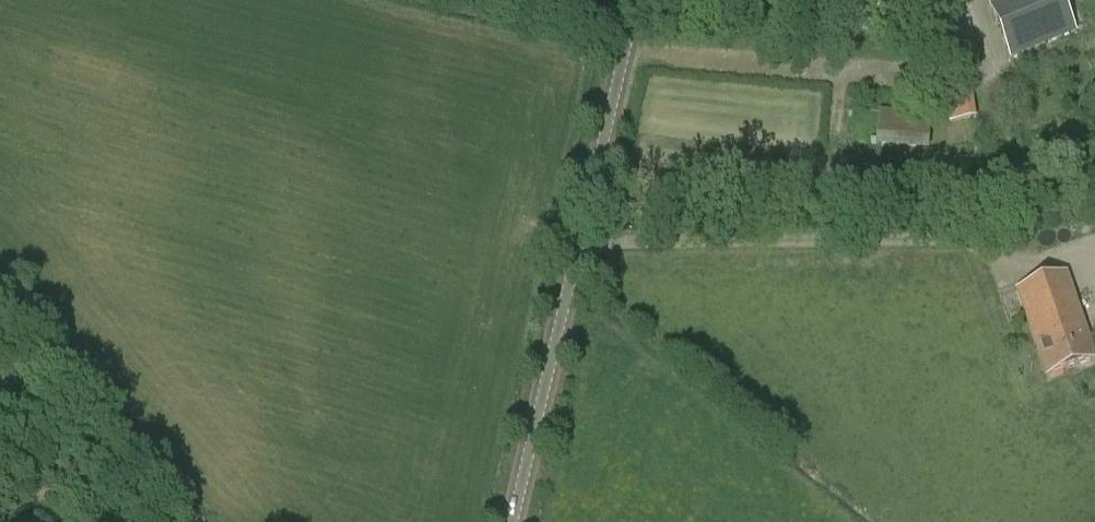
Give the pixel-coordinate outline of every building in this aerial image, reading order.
[(1076,32),(1063,0),(988,0),(1011,58),(1076,32)] [(949,122),(978,118),(970,75),(963,75),(958,44),(936,47),(940,79),(942,79),(949,122)] [(881,111),(877,147),(929,152),(932,115),(881,111)] [(1094,360),(1094,356),(1067,273),(1017,290),(1047,377),(1094,360)]
